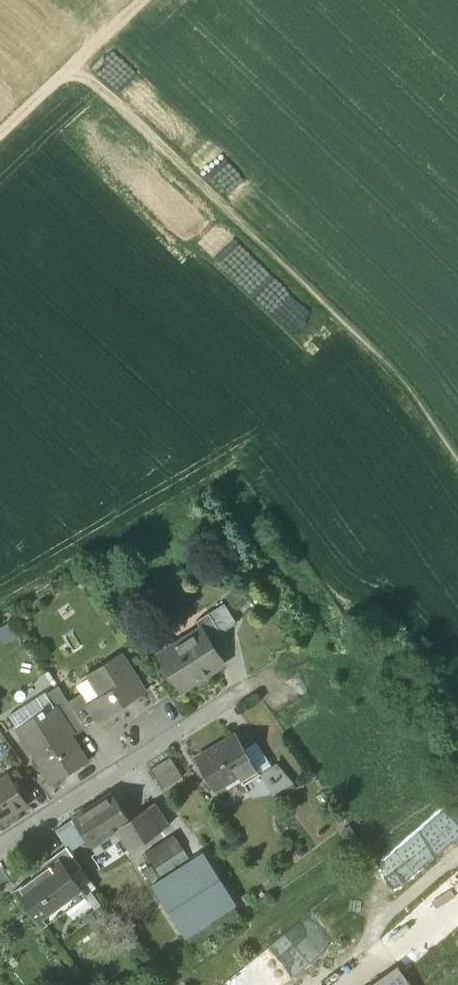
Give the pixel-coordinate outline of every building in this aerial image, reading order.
[(224,602),(208,612),(221,632),(237,622),(224,602)] [(210,639),(221,632),(208,612),(196,620),(201,627),(202,626),(210,639)] [(160,660),(180,691),(212,671),(210,668),(223,660),(210,639),(202,626),(201,627),(172,645),(175,650),(160,660)] [(97,721),(98,722),(147,690),(122,653),(89,675),(102,694),(88,704),(87,705),(97,721)] [(82,693),(69,701),(86,728),(97,721),(87,705),(88,704),(82,693)] [(76,735),(86,728),(69,701),(58,708),(76,735)] [(18,727),(54,783),(88,762),(71,736),(73,735),(74,736),(76,735),(58,708),(57,705),(45,713),(44,711),(18,727)] [(196,758),(215,789),(238,775),(243,784),(260,773),(236,733),(196,758)] [(150,769),(163,789),(183,776),(170,756),(150,769)] [(260,773),(273,794),(293,782),(277,763),(260,773)] [(0,782),(0,819),(26,803),(9,777),(0,782)] [(122,837),(130,850),(140,844),(168,825),(170,825),(154,802),(130,818),(113,792),(73,818),(86,838),(91,846),(106,836),(111,844),(117,840),(115,836),(119,833),(122,837)] [(56,829),(69,850),(86,838),(73,818),(56,829)] [(145,852),(160,875),(188,856),(174,834),(145,852)] [(57,853),(72,874),(82,867),(66,846),(57,853)] [(153,884),(185,935),(236,903),(203,852),(153,884)] [(16,890),(43,926),(86,893),(72,874),(57,853),(30,873),(34,877),(16,890)] [(218,984),(284,984),(336,944),(312,913),(218,984)] [(397,965),(369,984),(411,984),(397,965)]
